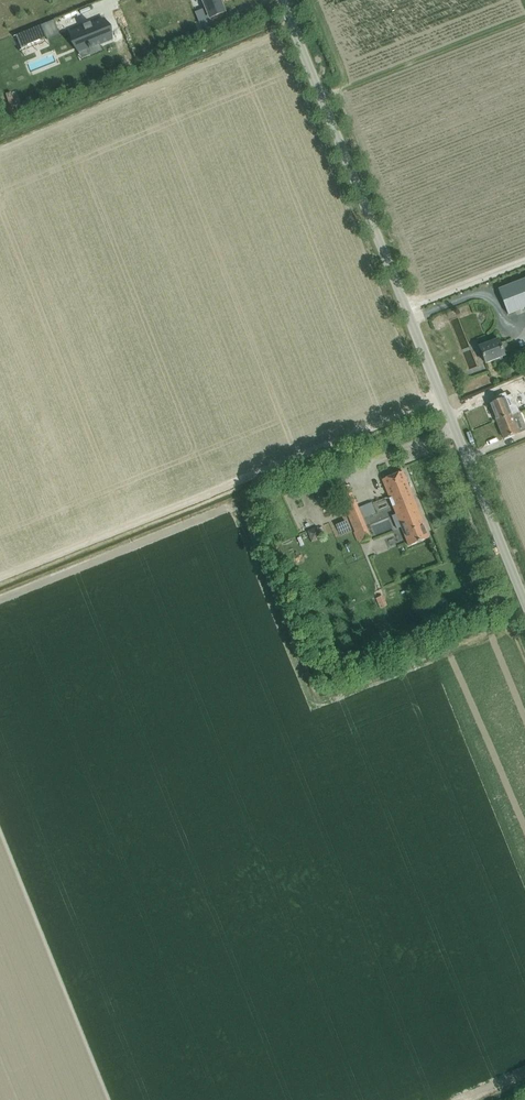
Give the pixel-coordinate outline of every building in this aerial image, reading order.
[(210,15),(224,10),(220,0),(204,0),(210,15)] [(91,24),(80,29),(87,45),(96,42),(96,43),(95,43),(96,46),(99,45),(99,44),(118,37),(110,17),(99,21),(98,19),(90,22),(91,24)] [(498,289),(507,314),(524,307),(524,279),(498,289)] [(498,339),(479,346),(485,363),(504,356),(503,353),(509,350),(506,341),(499,343),(498,339)] [(514,388),(517,395),(524,391),(524,383),(514,388)] [(510,388),(504,390),(508,406),(514,404),(510,388)] [(496,420),(510,415),(503,397),(489,402),(496,420)] [(519,410),(524,408),(524,399),(517,402),(519,410)] [(513,422),(522,419),(519,412),(511,415),(510,415),(496,420),(503,438),(517,432),(513,422)] [(409,545),(429,537),(403,471),(382,479),(409,545)] [(359,543),(371,538),(355,501),(343,506),(359,543)] [(307,531),(310,540),(323,536),(320,526),(307,531)]
